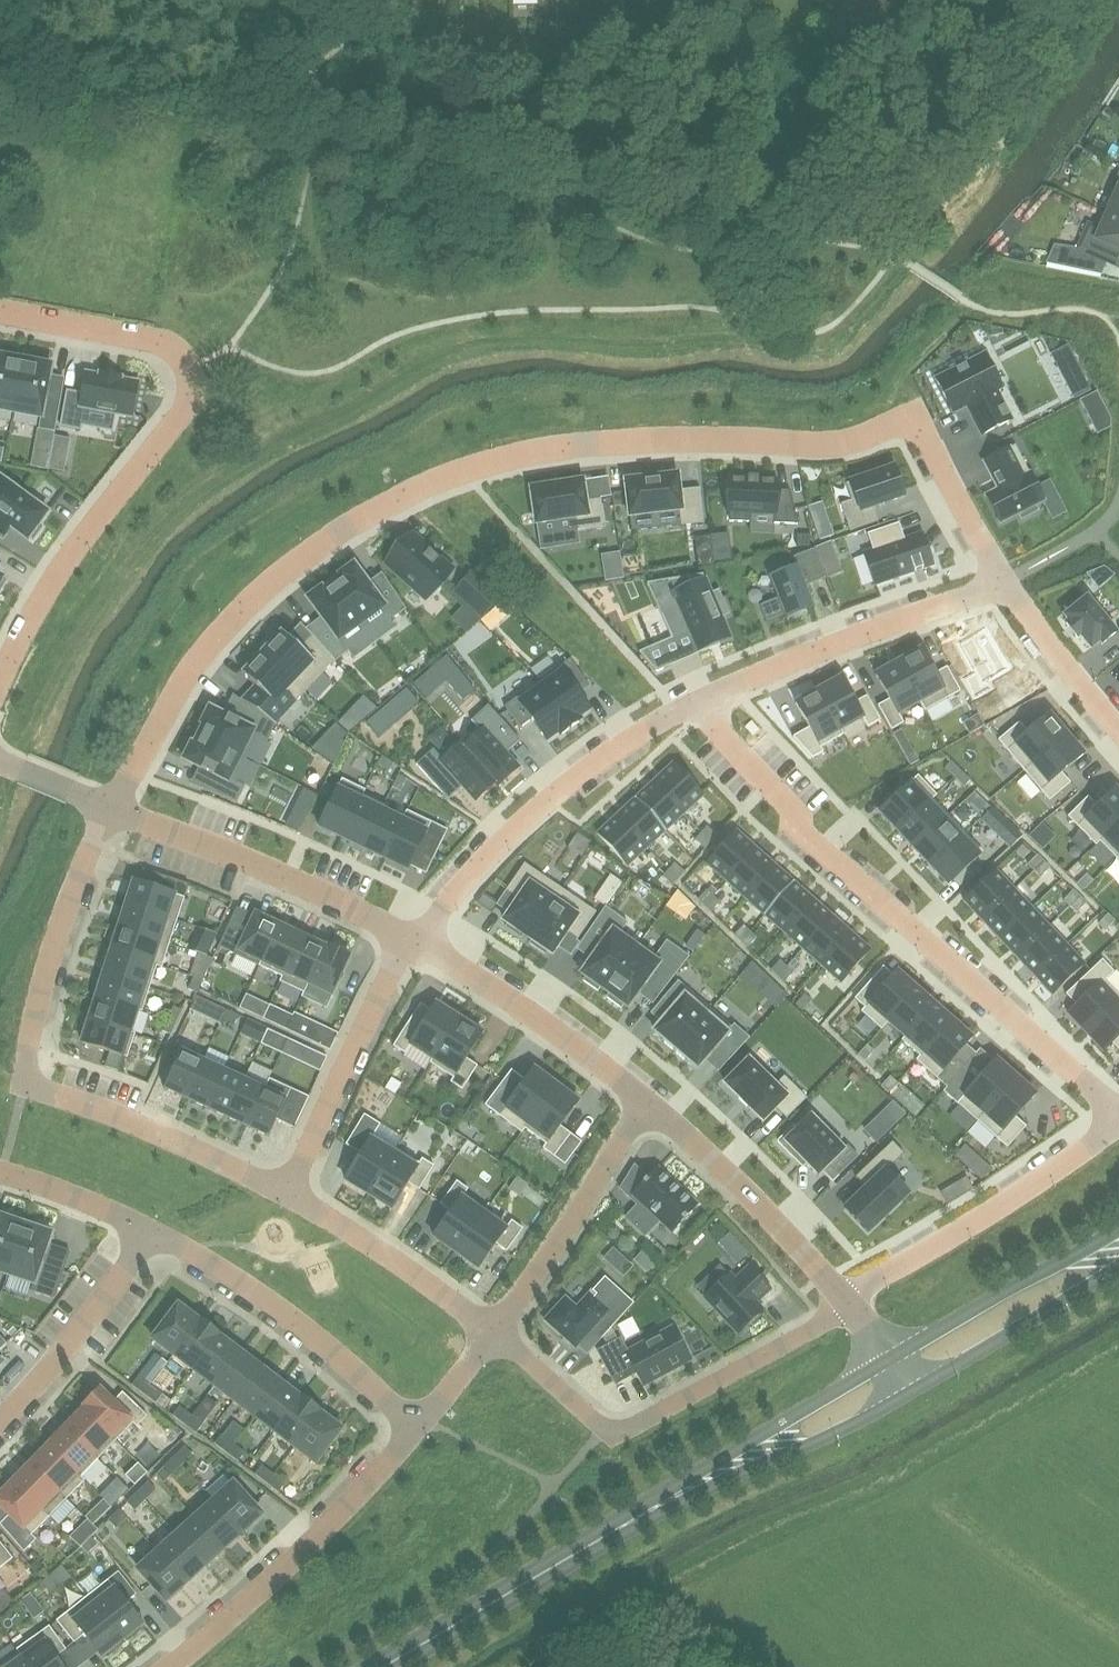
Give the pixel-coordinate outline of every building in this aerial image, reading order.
[(1118,218),(1118,172),(1113,185),(1118,188),(1108,213),(1118,218)] [(1108,213),(1101,230),(1089,224),(1078,249),(1055,246),(1047,265),(1100,275),(1113,246),(1118,249),(1118,218),(1108,213)] [(1083,376),(1067,346),(1052,354),(1067,384),(1083,376)] [(23,360),(16,359),(17,355),(0,352),(0,354),(0,411),(13,413),(23,360)] [(1002,387),(985,354),(969,362),(967,358),(950,367),(952,371),(936,379),(953,412),(967,405),(982,435),(1011,420),(996,390),(1002,387)] [(62,395),(47,393),(52,366),(47,365),(47,360),(31,357),(30,362),(23,360),(13,413),(41,418),(38,430),(55,433),(62,395)] [(134,408),(137,392),(133,392),(134,382),(121,380),(121,379),(100,375),(100,376),(86,374),(82,394),(67,391),(61,426),(81,430),(85,408),(128,416),(130,407),(134,408)] [(1067,384),(1075,398),(1090,391),(1083,376),(1067,384)] [(1109,414),(1097,391),(1080,400),(1091,423),(1109,414)] [(54,439),(48,472),(63,475),(69,442),(54,439)] [(1044,501),(1015,445),(984,461),(998,489),(986,495),(1000,523),(1018,514),(1021,520),(1038,511),(1035,505),(1044,501)] [(894,468),(846,484),(852,501),(841,504),(850,531),(878,521),(873,507),(904,496),(894,468)] [(625,480),(631,531),(681,526),(704,523),(700,488),(679,490),(678,477),(678,474),(625,480)] [(727,512),(730,512),(730,521),(751,522),(751,513),(774,514),(773,523),(797,524),(791,491),(789,491),(789,493),(777,492),(778,479),(759,478),(759,476),(748,475),(748,478),(729,477),(728,492),(727,492),(727,497),(728,497),(727,512)] [(3,522),(28,540),(30,537),(34,540),(43,527),(39,524),(48,513),(44,510),(46,507),(34,498),(32,501),(17,490),(19,487),(7,478),(5,482),(1,479),(0,480),(0,527),(3,522)] [(538,536),(605,526),(601,498),(585,500),(582,480),(531,488),(538,536)] [(899,523),(867,534),(873,551),(865,554),(875,584),(932,564),(922,535),(905,540),(899,523)] [(829,524),(815,528),(820,541),(833,536),(829,524)] [(712,535),(715,562),(731,559),(728,533),(712,535)] [(451,571),(411,536),(388,561),(428,597),(451,571)] [(831,542),(816,548),(821,563),(837,558),(831,542)] [(821,563),(816,548),(796,555),(799,564),(771,574),(780,596),(762,603),(768,620),(786,613),(787,618),(789,618),(788,617),(814,606),(814,607),(815,607),(806,584),(826,576),(821,563)] [(341,577),(332,584),(366,630),(367,630),(388,614),(392,619),(406,609),(387,581),(373,591),(354,564),(340,575),(341,577)] [(496,595),(470,572),(455,589),(481,612),(496,595)] [(662,614),(672,639),(690,632),(697,651),(730,637),(722,618),(729,615),(719,590),(710,593),(703,574),(667,580),(673,593),(671,594),(673,600),(676,599),(679,607),(662,614)] [(366,630),(332,584),(323,590),(322,588),(307,599),(327,625),(312,636),(335,661),(348,652),(344,646),(366,630)] [(1087,597),(1064,616),(1069,621),(1066,624),(1077,637),(1080,635),(1091,648),(1099,641),(1102,644),(1116,633),(1087,597)] [(1006,666),(985,629),(957,642),(971,668),(960,675),(971,696),(989,685),(985,678),(1006,666)] [(335,661),(312,636),(311,635),(299,648),(281,630),(280,631),(281,632),(262,653),(305,693),(335,661)] [(638,652),(656,672),(670,666),(661,643),(638,652)] [(922,649),(899,662),(926,711),(960,691),(947,667),(935,674),(922,649)] [(275,725),(276,726),(277,725),(276,724),(305,693),(262,653),(242,673),(241,672),(241,673),(260,690),(248,703),(242,700),(241,699),(240,700),(248,705),(275,725)] [(570,659),(537,682),(570,728),(580,721),(578,717),(590,709),(575,689),(586,681),(570,659)] [(926,711),(899,662),(876,675),(889,699),(878,706),(891,730),(904,723),(898,714),(920,702),(925,711),(926,711)] [(855,702),(841,678),(819,690),(840,730),(862,717),(868,727),(880,720),(866,696),(855,702)] [(537,682),(504,707),(520,728),(531,720),(546,740),(558,732),(560,735),(570,728),(537,682)] [(408,689),(384,710),(395,723),(419,703),(408,689)] [(819,690),(795,703),(809,728),(793,736),(812,758),(823,752),(820,747),(844,734),(840,730),(819,690)] [(378,708),(365,694),(352,709),(363,721),(378,708)] [(204,725),(199,735),(247,759),(258,737),(267,741),(275,725),(248,705),(239,722),(229,717),(228,717),(210,708),(202,724),(204,725)] [(478,728),(461,743),(495,783),(498,786),(518,768),(505,754),(520,740),(488,705),(471,720),(478,728)] [(1019,722),(998,740),(1023,770),(1066,734),(1049,714),(1028,732),(1019,722)] [(1066,734),(1023,770),(1049,801),(1070,783),(1062,773),(1083,754),(1066,734)] [(192,744),(184,759),(202,769),(202,770),(213,775),(205,790),(236,802),(245,786),(235,781),(247,759),(199,735),(194,745),(192,744)] [(340,751),(321,738),(310,749),(333,766),(340,751)] [(495,783),(461,743),(458,740),(440,756),(433,749),(416,764),(448,800),(463,786),(476,800),(495,783)] [(382,756),(377,764),(388,771),(393,764),(382,756)] [(945,768),(955,777),(961,771),(951,761),(945,768)] [(673,763),(654,781),(684,814),(703,796),(673,763)] [(970,780),(961,771),(955,777),(964,787),(970,780)] [(398,775),(392,787),(400,791),(406,779),(398,775)] [(897,830),(935,794),(918,775),(879,812),(897,830)] [(342,838),(363,795),(365,790),(342,779),(319,826),(342,838)] [(684,814),(654,781),(635,798),(665,831),(684,814)] [(325,782),(319,794),(327,799),(333,786),(325,782)] [(1067,816),(1096,845),(1099,841),(1118,821),(1118,793),(1115,789),(1097,806),(1088,796),(1067,816)] [(993,807),(976,791),(966,802),(983,818),(993,807)] [(914,848),(953,812),(935,794),(897,830),(914,848)] [(364,848),(382,810),(385,806),(363,795),(342,838),(364,848)] [(665,831),(635,798),(616,816),(646,849),(665,831)] [(993,807),(983,818),(980,820),(1011,850),(1024,838),(993,807)] [(383,858),(402,820),(382,810),(364,848),(383,858)] [(407,810),(402,820),(383,858),(408,870),(420,846),(436,854),(443,840),(427,832),(431,822),(407,810)] [(931,867),(966,834),(964,832),(968,829),(953,812),(914,848),(931,867)] [(646,849),(616,816),(597,834),(628,866),(646,849)] [(1099,841),(1116,858),(1118,855),(1118,821),(1099,841)] [(707,826),(701,833),(711,842),(717,835),(707,826)] [(725,881),(755,847),(736,830),(706,864),(725,881)] [(711,842),(701,833),(695,840),(705,849),(711,842)] [(983,852),(966,834),(931,867),(948,885),(983,852)] [(745,898),(774,864),(755,847),(725,881),(745,898)] [(1034,871),(1044,861),(1037,855),(1028,865),(1034,871)] [(1041,877),(1050,867),(1044,861),(1034,871),(1041,877)] [(509,913),(504,921),(508,924),(505,927),(521,938),(524,935),(528,937),(561,889),(525,863),(505,892),(518,901),(509,913)] [(674,863),(668,870),(679,879),(685,872),(674,863)] [(764,915),(794,881),(774,864),(745,898),(764,915)] [(679,879),(668,870),(663,877),(673,885),(679,879)] [(996,870),(963,901),(982,920),(1014,889),(996,870)] [(1093,881),(1087,875),(1077,884),(1084,890),(1093,881)] [(134,881),(126,905),(177,921),(189,885),(166,877),(162,890),(134,881)] [(783,932),(813,898),(794,881),(764,915),(783,932)] [(561,889),(528,937),(532,940),(529,944),(545,955),(548,951),(552,954),(557,947),(566,934),(577,941),(596,912),(561,889)] [(1014,889),(982,920),(999,938),(1032,908),(1014,889)] [(704,906),(713,896),(707,890),(698,900),(704,906)] [(1071,906),(1080,896),(1073,890),(1064,900),(1071,906)] [(611,899),(610,899),(599,891),(593,900),(605,908),(606,907),(611,899)] [(720,902),(713,896),(704,906),(711,912),(720,902)] [(1077,913),(1086,903),(1080,896),(1071,906),(1077,913)] [(802,949),(832,915),(813,898),(783,932),(802,949)] [(126,905),(119,928),(170,944),(177,921),(126,905)] [(591,960),(581,974),(586,977),(583,980),(598,991),(600,987),(605,990),(636,946),(620,934),(628,922),(606,907),(584,938),(599,949),(591,960)] [(1032,908),(999,938),(1016,957),(1049,926),(1032,908)] [(259,966),(278,925),(255,914),(249,928),(232,920),(219,946),(259,966)] [(1105,930),(1115,920),(1108,914),(1099,924),(1105,930)] [(821,966),(851,932),(832,915),(802,949),(821,966)] [(301,936),(278,925),(259,966),(282,977),(301,936)] [(741,941),(750,931),(744,925),(734,935),(741,941)] [(1049,926),(1016,957),(1034,975),(1066,945),(1049,926)] [(119,928),(112,951),(162,967),(170,944),(119,928)] [(212,943),(216,935),(199,928),(196,937),(212,943)] [(757,938),(750,931),(741,941),(747,947),(757,938)] [(871,949),(851,932),(821,966),(841,983),(871,949)] [(282,977),(280,981),(304,993),(308,983),(326,948),(301,936),(282,977)] [(636,946),(605,990),(609,994),(606,997),(621,1008),(624,1004),(628,1007),(638,994),(646,983),(661,994),(688,955),(667,940),(654,958),(636,946)] [(1066,945),(1034,975),(1052,994),(1084,964),(1066,945)] [(327,948),(326,948),(304,993),(302,996),(325,1007),(349,956),(328,946),(327,948)] [(112,951),(104,974),(150,988),(157,966),(162,968),(162,967),(112,951)] [(191,975),(194,977),(202,981),(212,959),(197,953),(191,975)] [(801,965),(795,959),(789,965),(795,971),(801,965)] [(1066,993),(1076,1004),(1068,1012),(1086,1031),(1118,1000),(1118,992),(1106,979),(1114,972),(1102,959),(1066,993)] [(777,976),(786,967),(780,960),(771,970),(777,976)] [(793,973),(786,967),(777,976),(784,982),(793,973)] [(874,977),(854,998),(864,1007),(861,1011),(881,1030),(888,1021),(917,990),(896,972),(883,986),(874,977)] [(104,974),(97,997),(142,1011),(150,988),(104,974)] [(202,981),(194,977),(188,989),(196,993),(202,981)] [(661,1022),(654,1030),(663,1039),(662,1040),(674,1051),(710,1009),(678,981),(661,1001),(671,1010),(661,1022)] [(917,990),(888,1021),(905,1036),(933,1004),(917,990)] [(812,1000),(805,994),(796,1004),(802,1010),(812,1000)] [(208,1001),(196,996),(190,1010),(202,1015),(208,1001)] [(97,997),(90,1020),(135,1034),(135,1033),(130,1032),(137,1010),(142,1012),(142,1011),(97,997)] [(1086,1031),(1104,1050),(1112,1043),(1118,1050),(1118,1000),(1086,1031)] [(431,1064),(459,1019),(455,1016),(457,1013),(441,1003),(439,1006),(435,1004),(420,1029),(408,1022),(393,1046),(405,1054),(411,1045),(432,1059),(429,1063),(431,1064)] [(905,1036),(901,1040),(919,1056),(951,1020),(933,1004),(905,1036)] [(174,1007),(168,1019),(176,1023),(182,1010),(174,1007)] [(286,1030),(293,1015),(279,1008),(272,1023),(286,1030)] [(710,1009),(674,1051),(687,1062),(689,1061),(698,1069),(705,1061),(715,1049),(729,1061),(749,1037),(734,1024),(731,1027),(710,1009)] [(239,1016),(226,1010),(222,1018),(235,1024),(239,1016)] [(315,1025),(293,1015),(286,1030),(308,1040),(315,1025)] [(467,1059),(482,1033),(479,1031),(481,1028),(465,1018),(463,1021),(459,1019),(431,1064),(453,1078),(450,1082),(462,1090),(477,1066),(467,1059)] [(176,1023),(168,1019),(162,1031),(170,1035),(176,1023)] [(105,1066),(118,1071),(122,1056),(127,1058),(135,1034),(90,1020),(82,1043),(110,1052),(105,1066)] [(919,1056),(916,1060),(936,1078),(971,1039),(951,1020),(919,1056)] [(244,1035),(261,1043),(268,1029),(251,1021),(244,1035)] [(268,1029),(261,1043),(273,1049),(280,1035),(268,1029)] [(865,1061),(874,1051),(867,1045),(858,1055),(865,1061)] [(297,1060),(321,1072),(328,1057),(304,1046),(297,1060)] [(203,1060),(182,1051),(164,1089),(185,1098),(203,1060)] [(775,1108),(786,1118),(806,1098),(784,1076),(775,1085),(750,1061),(750,1060),(749,1059),(747,1061),(726,1082),(726,1081),(724,1083),(726,1085),(727,1085),(740,1097),(739,1098),(748,1106),(761,1119),(763,1121),(764,1119),(775,1108)] [(224,1070),(203,1060),(185,1098),(206,1108),(224,1070)] [(962,1072),(944,1092),(977,1121),(1015,1077),(995,1060),(974,1083),(962,1072)] [(525,1129),(556,1086),(552,1083),(554,1080),(540,1068),(537,1072),(534,1069),(516,1093),(502,1082),(485,1105),(522,1133),(525,1129)] [(243,1079),(224,1070),(206,1108),(227,1117),(244,1079),(243,1079)] [(267,1084),(246,1074),(243,1079),(244,1079),(227,1117),(247,1127),(268,1084),(267,1084)] [(401,1083),(389,1076),(384,1085),(395,1093),(401,1083)] [(888,1093),(897,1082),(890,1076),(881,1086),(888,1093)] [(1015,1077),(977,1121),(1007,1148),(1026,1126),(1015,1117),(1035,1095),(1015,1077)] [(267,1084),(268,1084),(247,1127),(269,1137),(276,1121),(294,1129),(309,1097),(269,1078),(267,1084)] [(560,1089),(556,1086),(525,1129),(546,1144),(542,1148),(565,1164),(583,1142),(560,1126),(578,1102),(575,1100),(577,1097),(562,1086),(560,1089)] [(368,1194),(393,1153),(403,1137),(365,1114),(346,1145),(360,1154),(345,1180),(368,1194)] [(793,1126),(778,1141),(793,1156),(796,1153),(818,1176),(827,1167),(837,1176),(858,1156),(847,1145),(844,1148),(811,1115),(796,1129),(793,1126)] [(866,1188),(845,1208),(868,1232),(908,1194),(886,1171),(904,1153),(892,1141),(855,1177),(866,1188)] [(419,1190),(434,1166),(422,1158),(416,1167),(393,1153),(368,1194),(392,1209),(408,1183),(419,1190)] [(697,1206),(657,1168),(648,1178),(635,1165),(620,1189),(637,1205),(625,1218),(645,1236),(660,1220),(673,1232),(697,1206)] [(456,1252),(484,1213),(462,1198),(468,1189),(457,1181),(440,1204),(451,1212),(433,1236),(456,1252)] [(8,1275),(25,1224),(17,1221),(18,1217),(3,1212),(2,1216),(0,1216),(0,1272),(8,1275)] [(507,1252),(523,1229),(512,1220),(505,1229),(484,1213),(456,1252),(478,1268),(496,1244),(507,1252)] [(34,1227),(25,1224),(8,1275),(33,1284),(31,1291),(54,1299),(64,1270),(48,1264),(51,1257),(45,1255),(52,1234),(49,1232),(50,1228),(36,1223),(34,1227)] [(737,1265),(749,1253),(738,1242),(726,1253),(737,1265)] [(635,1260),(648,1272),(655,1264),(642,1252),(635,1260)] [(614,1268),(623,1277),(634,1266),(624,1257),(614,1268)] [(706,1296),(739,1332),(762,1311),(753,1301),(757,1297),(759,1299),(769,1289),(750,1267),(735,1281),(729,1275),(706,1296)] [(601,1339),(634,1303),(605,1277),(592,1290),(596,1294),(593,1298),(589,1294),(576,1308),(565,1298),(545,1320),(575,1347),(592,1330),(601,1339)] [(174,1354),(200,1320),(178,1305),(153,1338),(174,1354)] [(174,1354),(194,1369),(219,1335),(200,1320),(174,1354)] [(9,1322),(2,1328),(11,1337),(17,1330),(9,1322)] [(690,1359),(673,1328),(628,1352),(620,1339),(597,1351),(615,1384),(637,1373),(643,1384),(690,1359)] [(194,1369),(214,1385),(239,1351),(219,1335),(194,1369)] [(214,1385),(234,1400),(260,1367),(239,1351),(214,1385)] [(148,1363),(139,1375),(151,1384),(160,1372),(148,1363)] [(234,1400),(254,1416),(280,1382),(260,1367),(234,1400)] [(132,1385),(144,1393),(151,1385),(151,1384),(139,1375),(132,1385)] [(254,1416),(275,1431),(301,1397),(280,1382),(254,1416)] [(162,1393),(151,1385),(144,1393),(155,1402),(162,1393)] [(117,1406),(100,1389),(84,1405),(86,1407),(118,1439),(133,1423),(137,1427),(147,1416),(127,1396),(117,1406)] [(206,1395),(191,1415),(203,1424),(218,1404),(206,1395)] [(295,1446),(320,1413),(301,1397),(275,1431),(295,1446)] [(172,1415),(184,1423),(191,1414),(179,1406),(172,1415)] [(86,1407),(67,1426),(99,1458),(118,1439),(86,1407)] [(315,1462),(341,1429),(320,1413),(295,1446),(315,1462)] [(191,1415),(191,1414),(184,1423),(196,1433),(203,1424),(191,1415)] [(99,1458),(67,1426),(49,1445),(81,1476),(99,1458)] [(215,1443),(226,1452),(233,1443),(221,1434),(215,1443)] [(245,1452),(233,1443),(226,1452),(238,1461),(245,1452)] [(81,1476),(49,1445),(30,1465),(58,1492),(66,1500),(85,1480),(81,1476)] [(184,1448),(174,1457),(182,1465),(192,1456),(184,1448)] [(172,1475),(182,1465),(174,1457),(165,1467),(172,1475)] [(125,1476),(134,1486),(147,1473),(138,1464),(125,1476)] [(58,1492),(30,1465),(13,1481),(42,1509),(49,1516),(66,1500),(58,1492)] [(255,1474),(266,1483),(273,1474),(262,1465),(255,1474)] [(285,1483),(273,1474),(266,1483),(278,1492),(285,1483)] [(13,1481),(0,1495),(0,1506),(9,1515),(0,1524),(0,1527),(23,1553),(35,1541),(30,1536),(49,1516),(42,1509),(13,1481)] [(145,1481),(136,1490),(145,1500),(154,1490),(145,1481)] [(130,1490),(123,1483),(112,1493),(119,1500),(130,1490)] [(242,1531),(261,1514),(233,1483),(214,1500),(242,1531)] [(136,1509),(145,1500),(136,1490),(126,1500),(136,1509)] [(242,1531),(214,1500),(195,1517),(223,1548),(242,1531)] [(85,1517),(93,1525),(103,1516),(95,1508),(85,1517)] [(119,1528),(128,1518),(118,1509),(109,1518),(119,1528)] [(223,1548),(195,1517),(176,1535),(204,1566),(223,1548)] [(93,1534),(83,1524),(70,1537),(80,1547),(93,1534)] [(204,1566),(176,1535),(157,1552),(185,1583),(204,1566)] [(90,1537),(81,1547),(87,1554),(97,1545),(90,1537)] [(13,1558),(0,1542),(0,1568),(13,1558)] [(185,1583),(157,1552),(138,1569),(166,1600),(185,1583)] [(142,1624),(126,1603),(136,1595),(118,1572),(87,1596),(122,1640),(124,1638),(127,1641),(142,1629),(139,1626),(142,1624)] [(0,1613),(12,1604),(1,1590),(0,1591),(0,1613)] [(19,1601),(24,1608),(35,1600),(30,1593),(19,1601)] [(122,1640),(87,1596),(56,1620),(74,1643),(84,1635),(101,1656),(105,1654),(107,1656),(122,1645),(119,1642),(122,1640)] [(16,1650),(19,1654),(20,1653),(30,1666),(62,1666),(55,1658),(66,1650),(49,1626),(16,1650)] [(19,1654),(1,1666),(30,1666),(20,1653),(19,1654)]
